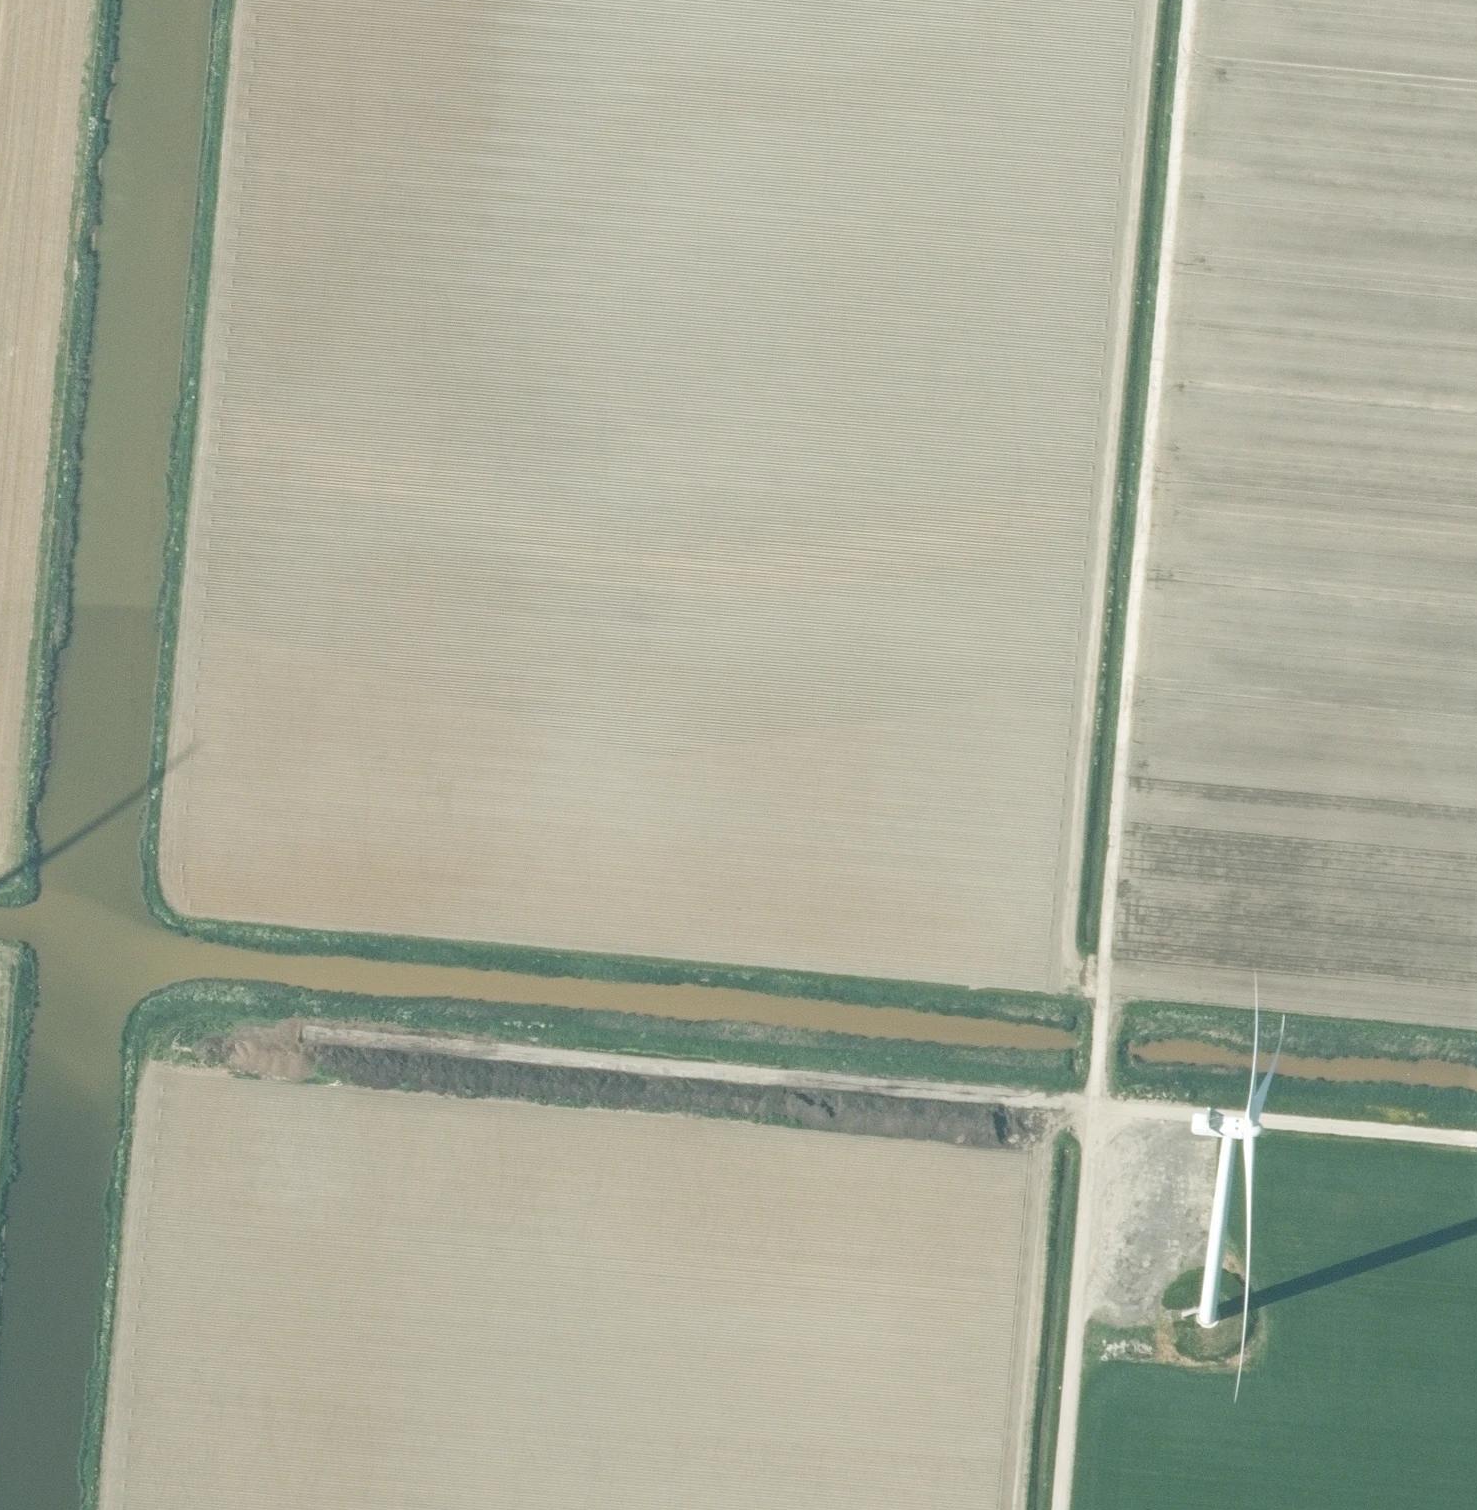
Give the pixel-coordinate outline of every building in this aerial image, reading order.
[(1200,1318),(1200,1319),(1200,1320),(1201,1321),(1201,1322),(1202,1323),(1202,1324),(1203,1324),(1203,1325),(1204,1325),(1205,1326),(1206,1326),(1207,1326),(1208,1326),(1209,1326),(1210,1326),(1211,1326),(1212,1326),(1212,1325),(1213,1325),(1214,1324),(1215,1323),(1215,1322),(1216,1322),(1216,1321),(1216,1320),(1216,1319),(1216,1318),(1216,1317),(1216,1316),(1216,1315),(1215,1314),(1214,1313),(1213,1312),(1212,1311),(1211,1311),(1210,1311),(1210,1310),(1209,1310),(1208,1310),(1207,1310),(1206,1311),(1205,1311),(1204,1311),(1204,1312),(1203,1312),(1203,1313),(1202,1313),(1202,1314),(1201,1314),(1201,1315),(1201,1316),(1200,1316),(1200,1317),(1200,1318)]
